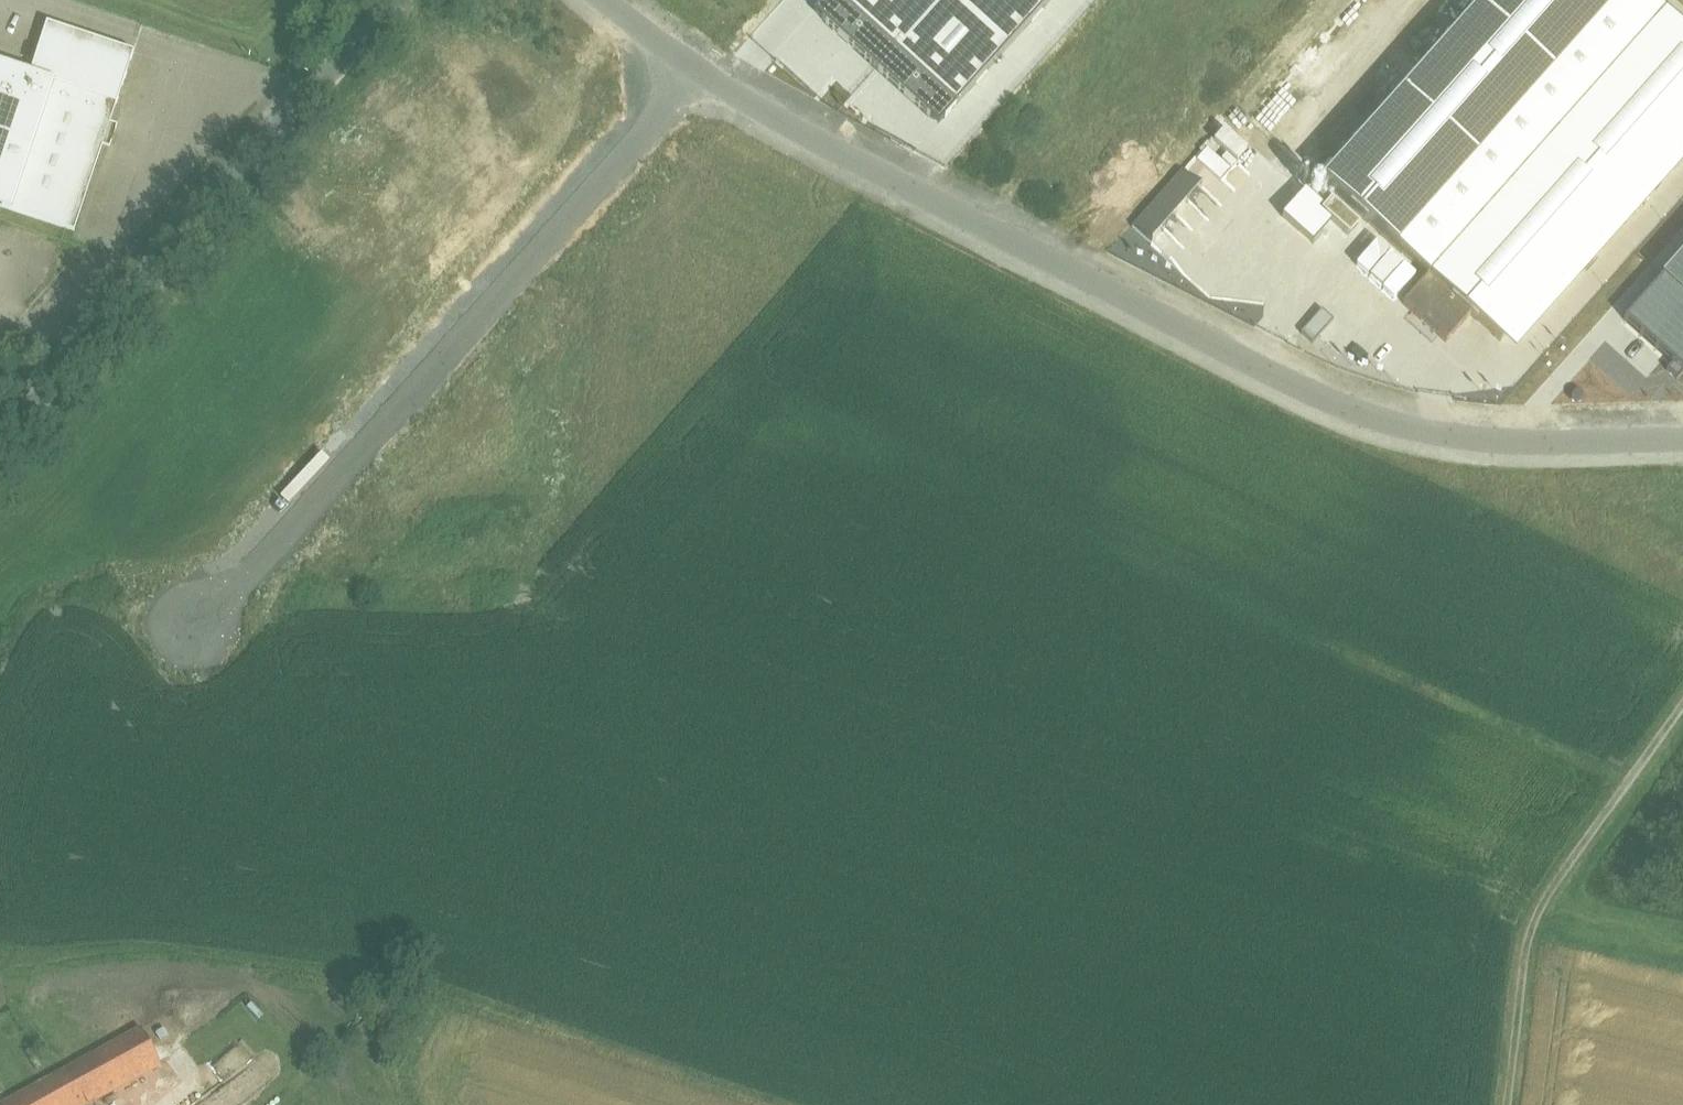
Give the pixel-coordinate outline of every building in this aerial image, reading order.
[(958,99),(1049,0),(849,0),(958,99)] [(1322,183),(1429,278),(1405,304),(1447,341),(1471,315),(1514,354),(1682,166),(1682,30),(1649,0),(1486,0),(1322,183)] [(49,24),(32,74),(0,170),(0,206),(76,232),(135,53),(49,24)] [(0,64),(0,170),(32,74),(0,64)] [(1139,241),(1191,184),(1178,172),(1126,228),(1139,241)] [(1325,217),(1293,192),(1273,218),(1305,242),(1325,217)] [(1613,318),(1682,381),(1682,241),(1613,318)] [(1313,342),(1331,317),(1317,307),(1300,333),(1313,342)] [(163,1070),(145,1034),(7,1104),(96,1104),(163,1070)]
